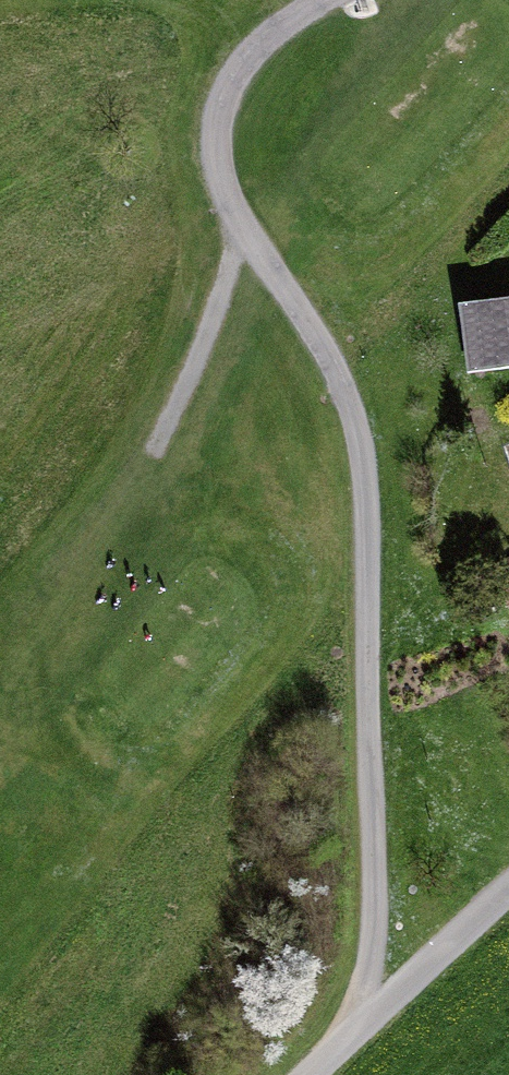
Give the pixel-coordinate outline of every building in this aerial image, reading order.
[(468,366),(508,362),(508,304),(461,309),(468,366)]
